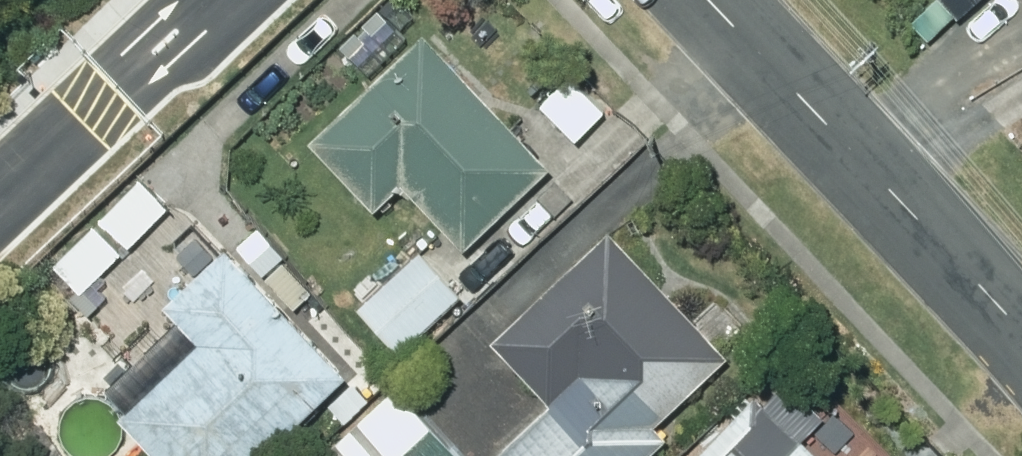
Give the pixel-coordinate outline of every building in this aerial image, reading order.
[(958,24),(984,0),(936,0),(958,24)] [(423,29),(309,138),(374,206),(401,181),(463,246),(550,163),(423,29)] [(258,225),(237,244),(262,272),(283,254),(258,225)] [(493,338),(553,399),(491,455),(643,455),(667,434),(655,421),(726,352),(608,228),(493,338)] [(201,338),(121,413),(161,455),(257,455),(346,373),(225,244),(165,300),(201,338)] [(419,248),(358,303),(399,348),(460,293),(419,248)] [(824,414),(788,378),(766,399),(757,391),(690,455),(822,455),(802,436),(824,414)] [(319,455),(463,455),(394,384),(319,455)]
